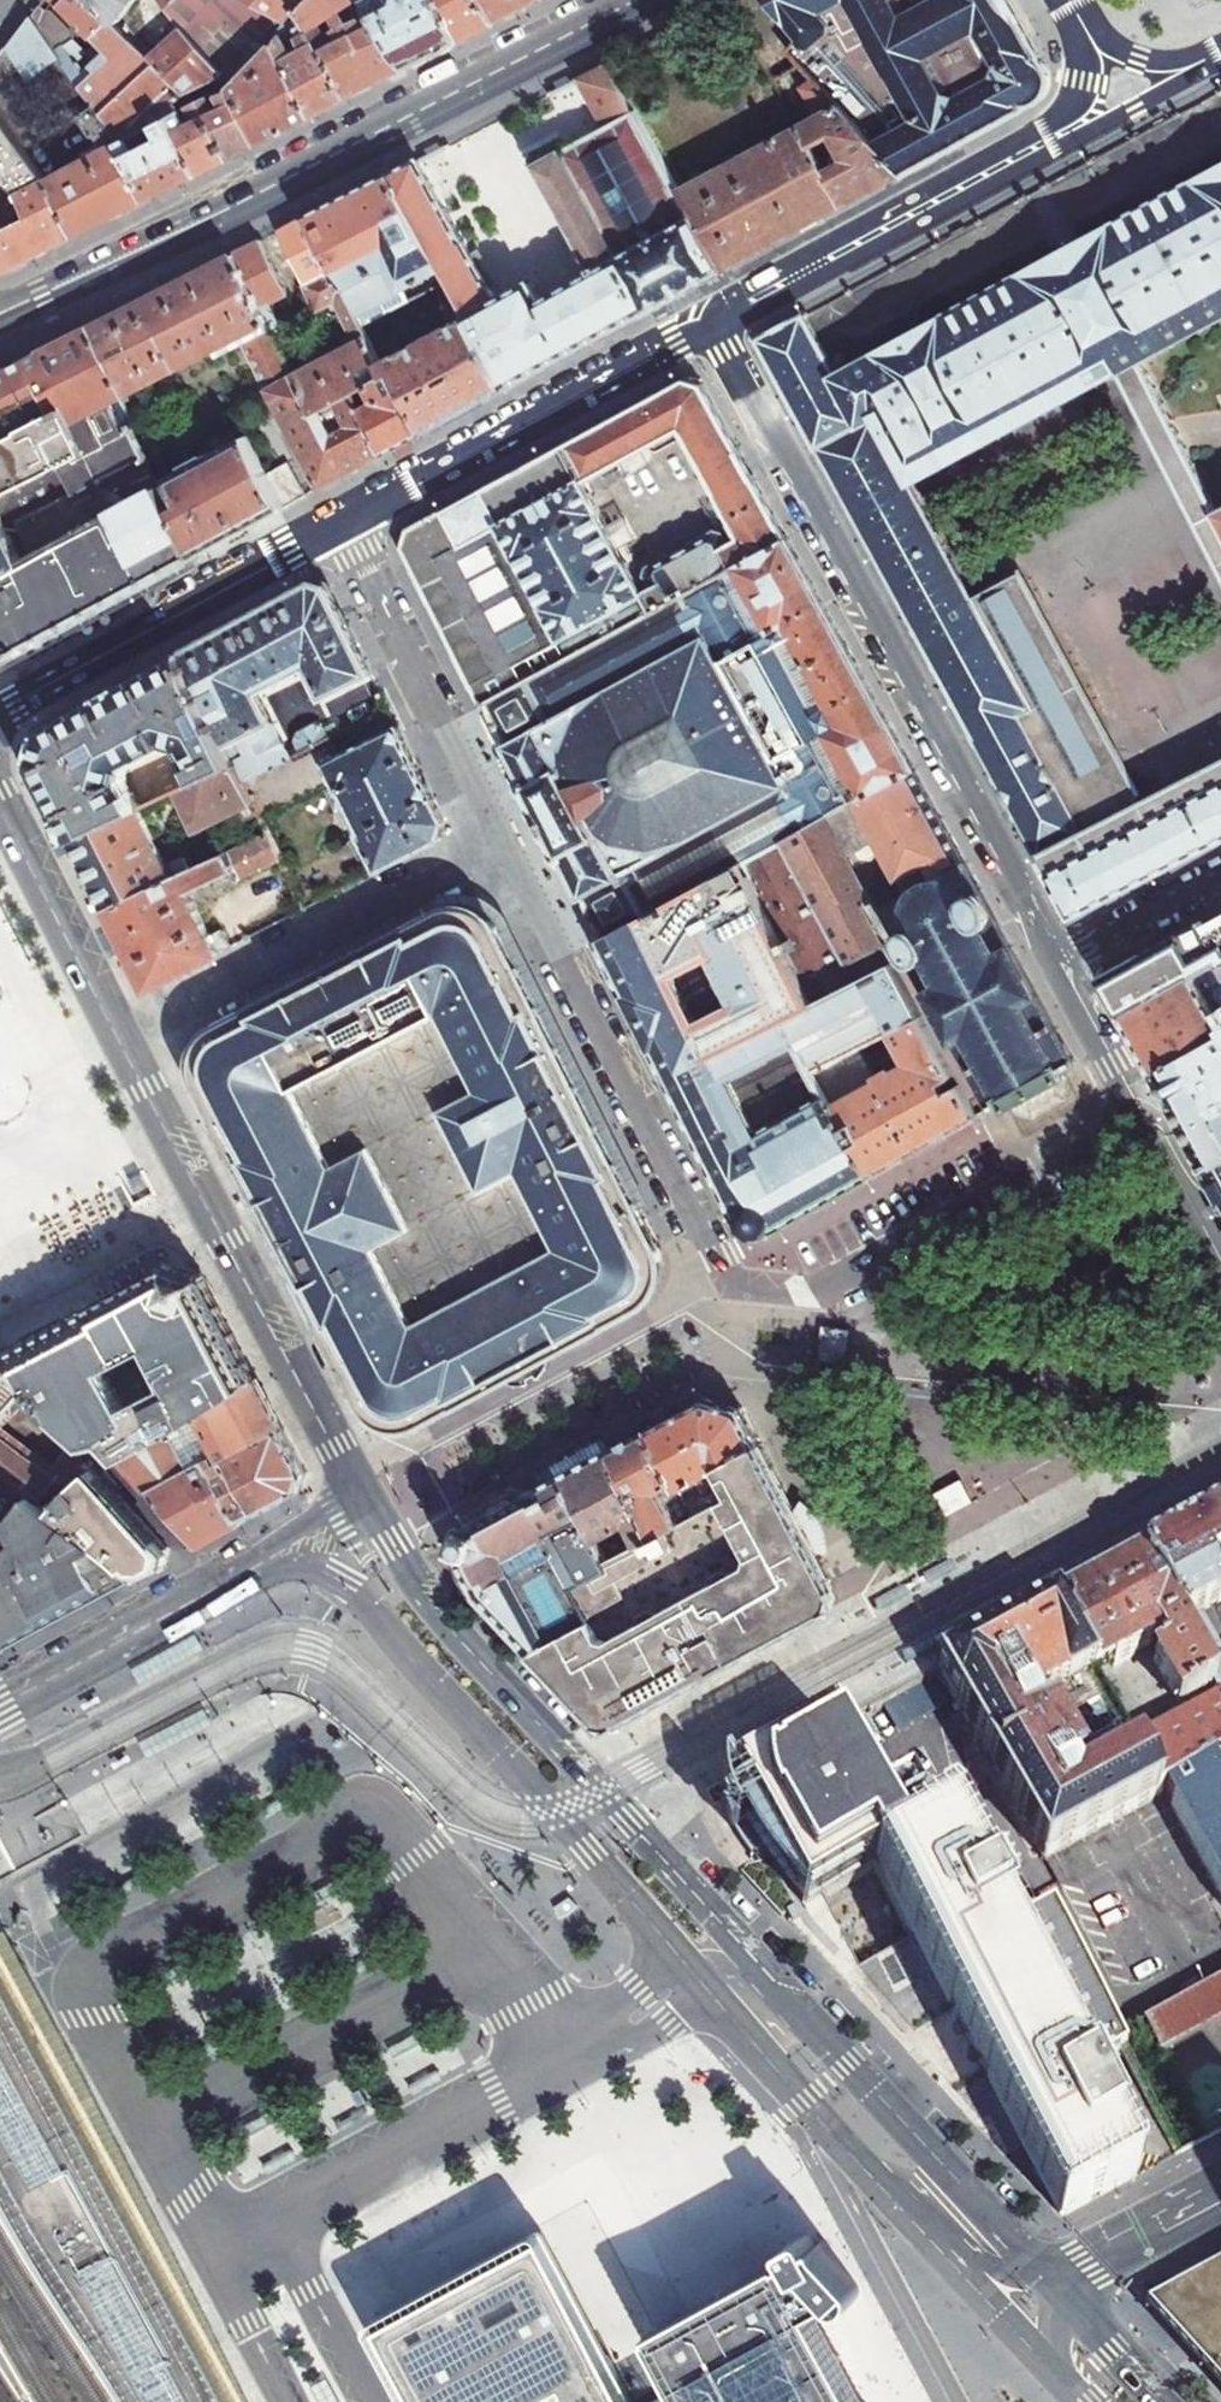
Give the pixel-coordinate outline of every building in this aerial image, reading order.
[(34,15),(70,68),(81,84),(98,108),(122,142),(128,139),(155,125),(169,118),(187,109),(195,105),(187,97),(154,61),(120,24),(94,0),(55,0),(98,42),(93,46),(87,52),(40,7),(34,15)] [(120,24),(139,0),(94,0),(120,24)] [(224,77),(256,40),(262,45),(282,22),(243,0),(161,0),(184,27),(224,77)] [(298,9),(303,3),(299,0),(243,0),(282,22),(285,24),(298,9)] [(392,77),(406,70),(370,5),(367,0),(308,0),(298,9),(350,99),(357,95),(378,84),(392,77)] [(406,70),(432,56),(460,42),(440,4),(435,0),(379,0),(370,5),(406,70)] [(435,0),(440,4),(460,42),(467,38),(493,25),(480,0),(435,0)] [(493,25),(542,0),(480,0),(493,25)] [(729,3),(775,81),(803,65),(791,52),(803,41),(770,0),(734,0),(729,3)] [(803,41),(791,52),(803,65),(813,76),(825,65),(811,50),(826,37),(827,28),(818,16),(833,7),(900,127),(873,142),(902,174),(904,175),(916,169),(1026,110),(1024,105),(1030,102),(1035,97),(1038,92),(1040,87),(1041,80),(1041,73),(1040,66),(1036,60),(1041,58),(1035,46),(1009,0),(770,0),(803,41)] [(285,24),(272,39),(313,118),(321,114),(342,103),(350,99),(298,9),(285,24)] [(70,68),(34,15),(23,29),(0,57),(0,62),(10,76),(22,67),(32,81),(34,80),(44,93),(70,68)] [(262,45),(265,47),(272,39),(285,24),(282,22),(262,45)] [(184,27),(154,61),(187,97),(224,77),(184,27)] [(231,87),(262,144),(305,122),(313,118),(272,39),(265,47),(231,87)] [(608,65),(580,79),(606,129),(567,150),(538,166),(591,275),(530,309),(519,291),(494,304),(460,321),(455,324),(494,393),(684,291),(722,271),(678,191),(608,65)] [(70,68),(44,93),(57,108),(81,84),(70,68)] [(862,86),(836,101),(839,104),(859,126),(878,116),(862,86)] [(231,87),(201,102),(230,160),(255,147),(262,144),(231,87)] [(187,109),(169,118),(198,176),(223,163),(230,160),(201,102),(197,104),(204,119),(194,124),(187,109)] [(902,174),(873,142),(859,126),(839,104),(678,191),(722,271),(875,189),(902,174)] [(105,150),(47,180),(76,237),(132,210),(149,201),(120,143),(122,142),(98,108),(84,116),(96,140),(99,138),(105,150)] [(7,184),(19,194),(47,180),(0,118),(0,188),(7,184)] [(122,142),(120,143),(149,201),(191,180),(198,176),(169,118),(155,125),(163,141),(136,155),(128,139),(122,142)] [(420,156),(385,175),(442,286),(460,321),(494,304),(479,275),(480,274),(474,262),(468,250),(453,221),(450,215),(442,200),(420,156)] [(848,372),(841,358),(829,364),(803,315),(757,343),(1069,918),(1220,840),(1220,760),(1082,831),(1021,718),(1036,709),(916,488),(1104,385),(1220,611),(1220,502),(1198,514),(1126,374),(1220,323),(1220,169),(848,372)] [(385,175),(301,217),(330,273),(358,329),(362,327),(442,286),(385,175)] [(24,264),(35,259),(76,237),(47,180),(19,194),(31,218),(0,234),(0,276),(24,264)] [(275,231),(276,234),(304,287),(330,273),(301,217),(275,231)] [(260,241),(227,255),(267,334),(278,329),(268,306),(287,297),(260,241)] [(226,252),(82,325),(119,399),(127,395),(209,353),(213,361),(239,348),(260,389),(285,376),(264,336),(267,334),(227,255),(226,252)] [(330,273),(304,287),(316,311),(332,303),(352,342),(285,376),(305,416),(315,411),(327,404),(345,395),(357,389),(373,381),(366,368),(380,361),(362,327),(358,329),(330,273)] [(380,361),(366,368),(373,381),(380,378),(411,437),(470,408),(494,393),(455,324),(380,361)] [(167,506),(156,483),(132,432),(135,429),(123,405),(130,401),(127,395),(119,399),(82,325),(34,352),(42,367),(0,389),(0,459),(1,462),(0,463),(0,544),(7,541),(26,579),(167,506)] [(0,372),(0,389),(42,367),(34,352),(0,372)] [(285,376),(260,389),(311,488),(376,455),(353,410),(345,395),(327,404),(340,429),(328,436),(315,411),(305,416),(285,376)] [(365,404),(353,410),(376,455),(411,437),(380,378),(373,381),(357,389),(365,404)] [(789,540),(704,384),(700,383),(685,380),(406,531),(400,548),(479,708),(521,685),(513,670),(562,644),(570,659),(736,569),(789,540)] [(167,506),(192,558),(210,548),(240,532),(270,516),(285,508),(268,476),(246,437),(210,456),(209,452),(187,464),(189,467),(156,483),(167,506)] [(289,465),(268,476),(285,508),(306,496),(289,465)] [(0,544),(0,662),(107,604),(192,558),(167,506),(26,579),(7,541),(0,544)] [(789,540),(736,569),(862,798),(914,769),(857,666),(859,665),(853,654),(848,645),(846,646),(844,642),(789,540)] [(521,685),(479,708),(481,711),(488,710),(490,713),(488,714),(491,720),(493,719),(501,733),(499,734),(502,741),(503,740),(507,746),(505,748),(525,786),(520,789),(525,797),(527,795),(535,810),(532,811),(534,815),(536,820),(539,818),(547,834),(544,835),(547,842),(550,840),(557,853),(554,854),(558,862),(560,861),(580,901),(581,900),(584,905),(583,906),(585,911),(587,910),(595,927),(594,928),(598,935),(599,934),(601,937),(598,941),(599,942),(739,865),(813,1004),(859,979),(851,963),(785,840),(862,798),(736,569),(570,659),(521,685)] [(229,627),(181,653),(235,762),(245,786),(331,740),(341,735),(336,726),(326,731),(318,728),(299,738),(297,748),(298,750),(287,756),(256,695),(304,670),(321,701),(371,675),(327,588),(312,581),(229,627)] [(72,837),(74,841),(139,809),(126,782),(130,766),(169,746),(182,749),(198,780),(235,762),(181,653),(178,655),(176,652),(129,677),(47,720),(49,724),(42,727),(36,745),(30,763),(50,800),(70,838),(72,837)] [(340,758),(331,740),(245,786),(253,801),(262,821),(322,789),(332,783),(344,806),(360,833),(433,799),(417,767),(397,727),(340,758)] [(178,790),(197,829),(253,801),(245,786),(235,762),(198,780),(178,790)] [(862,798),(785,840),(851,963),(884,945),(864,905),(868,902),(869,897),(847,858),(878,840),(908,896),(966,864),(948,831),(914,769),(862,798)] [(332,783),(322,789),(333,812),(344,806),(332,783)] [(433,799),(360,833),(355,836),(376,874),(439,841),(446,823),(439,811),(433,799)] [(139,809),(74,841),(91,873),(108,909),(193,867),(187,855),(172,863),(174,865),(169,868),(139,809)] [(144,979),(151,992),(233,950),(224,932),(207,940),(184,895),(222,875),(244,881),(282,861),(267,830),(193,867),(108,909),(113,917),(144,979)] [(908,896),(885,909),(899,936),(992,1111),(1006,1103),(1009,1109),(1066,1077),(1063,1072),(1073,1066),(1076,1064),(975,881),(966,864),(908,896)] [(739,865),(599,942),(600,944),(596,947),(610,972),(612,970),(626,996),(622,998),(651,1054),(653,1052),(738,1219),(741,1218),(742,1222),(745,1227),(748,1231),(752,1233),(757,1234),(761,1234),(765,1234),(769,1232),(772,1229),(776,1232),(856,1186),(868,1178),(815,1078),(863,1051),(895,1032),(922,1016),(893,961),(859,979),(813,1004),(739,865)] [(289,1258),(368,1411),(375,1420),(384,1427),(395,1430),(405,1430),(414,1427),(539,1361),(647,1304),(653,1298),(660,1290),(664,1280),(666,1269),(664,1258),(661,1248),(627,1181),(496,925),(488,915),(477,909),(468,906),(455,905),(445,908),(327,970),(217,1027),(211,1031),(203,1040),(197,1051),(195,1063),(195,1073),(199,1081),(210,1105),(289,1258)] [(1123,1016),(1139,1045),(1210,1007),(1203,992),(1220,981),(1220,912),(1195,927),(1215,965),(1123,1016)] [(1155,948),(1103,976),(1123,1016),(1215,965),(1195,927),(1191,928),(1193,932),(1157,951),(1155,948)] [(884,945),(851,963),(859,979),(893,961),(884,945)] [(1139,1045),(1146,1058),(1154,1073),(1156,1072),(1220,1037),(1220,1027),(1215,1016),(1220,1012),(1220,981),(1203,992),(1210,1007),(1139,1045)] [(815,1078),(868,1178),(926,1145),(975,1117),(958,1086),(947,1091),(942,1082),(953,1077),(922,1016),(895,1032),(912,1063),(897,1071),(896,1068),(878,1078),(863,1051),(815,1078)] [(1156,1072),(1205,1170),(1220,1162),(1220,1037),(1156,1072)] [(1205,1170),(1220,1199),(1220,1162),(1205,1170)] [(25,1341),(9,1349),(36,1399),(89,1444),(105,1441),(122,1460),(227,1399),(226,1395),(255,1378),(249,1368),(203,1278),(182,1272),(167,1267),(91,1307),(83,1311),(25,1341)] [(848,1336),(849,1327),(822,1324),(820,1341),(818,1359),(832,1361),(846,1362),(848,1336)] [(52,1504),(67,1484),(94,1467),(81,1453),(89,1444),(36,1399),(9,1349),(1,1354),(0,1354),(0,1465),(52,1504)] [(227,1399),(122,1460),(149,1490),(210,1461),(240,1523),(241,1524),(249,1519),(301,1491),(306,1472),(285,1432),(257,1377),(255,1378),(226,1395),(227,1399)] [(664,1421),(648,1429),(676,1479),(694,1516),(721,1501),(733,1494),(727,1486),(705,1498),(694,1475),(717,1464),(760,1442),(743,1410),(742,1407),(725,1403),(706,1399),(664,1421)] [(629,1439),(610,1448),(655,1537),(681,1524),(661,1486),(676,1479),(648,1429),(629,1439)] [(793,1508),(760,1442),(717,1464),(727,1486),(733,1494),(721,1501),(739,1535),(793,1508)] [(655,1537),(610,1448),(587,1460),(565,1472),(608,1561),(655,1537)] [(210,1461),(149,1490),(176,1519),(200,1545),(220,1534),(240,1523),(210,1461)] [(0,1465),(0,1522),(14,1533),(0,1545),(0,1554),(4,1566),(0,1567),(0,1654),(12,1647),(62,1620),(102,1599),(140,1578),(121,1558),(52,1504),(0,1465)] [(67,1484),(52,1504),(121,1558),(140,1578),(164,1565),(169,1549),(102,1476),(94,1467),(67,1484)] [(608,1561),(565,1472),(543,1484),(541,1482),(502,1503),(460,1526),(453,1545),(480,1593),(503,1617),(575,1578),(576,1581),(609,1563),(608,1561)] [(952,1497),(939,1504),(951,1526),(978,1512),(967,1490),(952,1497)] [(803,1528),(793,1508),(739,1535),(721,1501),(681,1524),(655,1537),(608,1561),(609,1563),(576,1581),(595,1616),(535,1649),(598,1717),(611,1719),(623,1721),(760,1647),(809,1620),(807,1616),(814,1613),(822,1608),(825,1605),(828,1598),(829,1585),(826,1576),(821,1570),(824,1568),(803,1528)] [(1140,1559),(1211,1693),(1218,1706),(1220,1712),(1220,1529),(1215,1518),(1202,1525),(1177,1539),(1140,1559)] [(14,1533),(0,1522),(0,1545),(14,1533)] [(1067,1599),(1056,1605),(1094,1677),(1111,1668),(1113,1671),(1135,1659),(1134,1656),(1159,1642),(1165,1654),(1154,1660),(1153,1663),(1176,1708),(1181,1709),(1211,1693),(1140,1559),(1067,1599)] [(575,1578),(503,1617),(534,1650),(535,1649),(595,1616),(576,1581),(575,1578)] [(949,1662),(939,1667),(1044,1859),(1156,1795),(1132,1750),(1094,1677),(1056,1605),(999,1636),(974,1649),(949,1662)] [(937,1669),(885,1697),(896,1718),(948,1691),(937,1669)] [(1132,1750),(1156,1795),(1163,1791),(1209,1765),(1220,1758),(1220,1712),(1218,1706),(1132,1750)] [(861,1716),(841,1728),(850,1744),(870,1733),(861,1716)] [(764,1841),(766,1845),(800,1907),(822,1896),(871,1870),(875,1868),(899,1855),(838,1742),(830,1727),(820,1732),(731,1780),(722,1784),(721,1793),(721,1802),(723,1808),(725,1814),(735,1831),(752,1821),(764,1841)] [(1209,1765),(1220,1786),(1220,1758),(1209,1765)] [(1163,1791),(1220,1900),(1220,1786),(1209,1765),(1163,1791)] [(984,2074),(1060,2218),(1136,2178),(1173,2158),(1179,2155),(1117,2037),(1048,1907),(1003,1930),(997,1920),(992,1910),(949,1830),(899,1855),(875,1868),(973,2053),(984,2074)] [(562,1902),(554,1907),(557,1913),(559,1918),(568,1915),(574,1911),(578,1906),(573,1901),(569,1897),(562,1902)] [(33,2026),(5,1975),(0,1965),(0,2044),(33,2026)] [(1117,2037),(1179,2155),(1220,2132),(1220,1981),(1209,1988),(1200,1992),(1195,1983),(1179,1991),(1184,2001),(1133,2028),(1117,2037)] [(33,2026),(0,2044),(0,2172),(47,2260),(107,2351),(140,2401),(236,2401),(204,2344),(144,2233),(33,2026)] [(815,2310),(836,2298),(839,2300),(842,2303),(846,2305),(852,2304),(855,2302),(856,2299),(857,2295),(856,2291),(857,2290),(820,2248),(815,2250),(813,2245),(807,2238),(786,2249),(791,2262),(734,2293),(625,2351),(652,2400),(649,2401),(865,2401),(815,2310)] [(1145,2307),(1158,2322),(1220,2391),(1220,2266),(1145,2307)] [(578,2374),(560,2383),(509,2287),(443,2323),(431,2300),(347,2345),(370,2389),(377,2401),(593,2401),(578,2374)]
